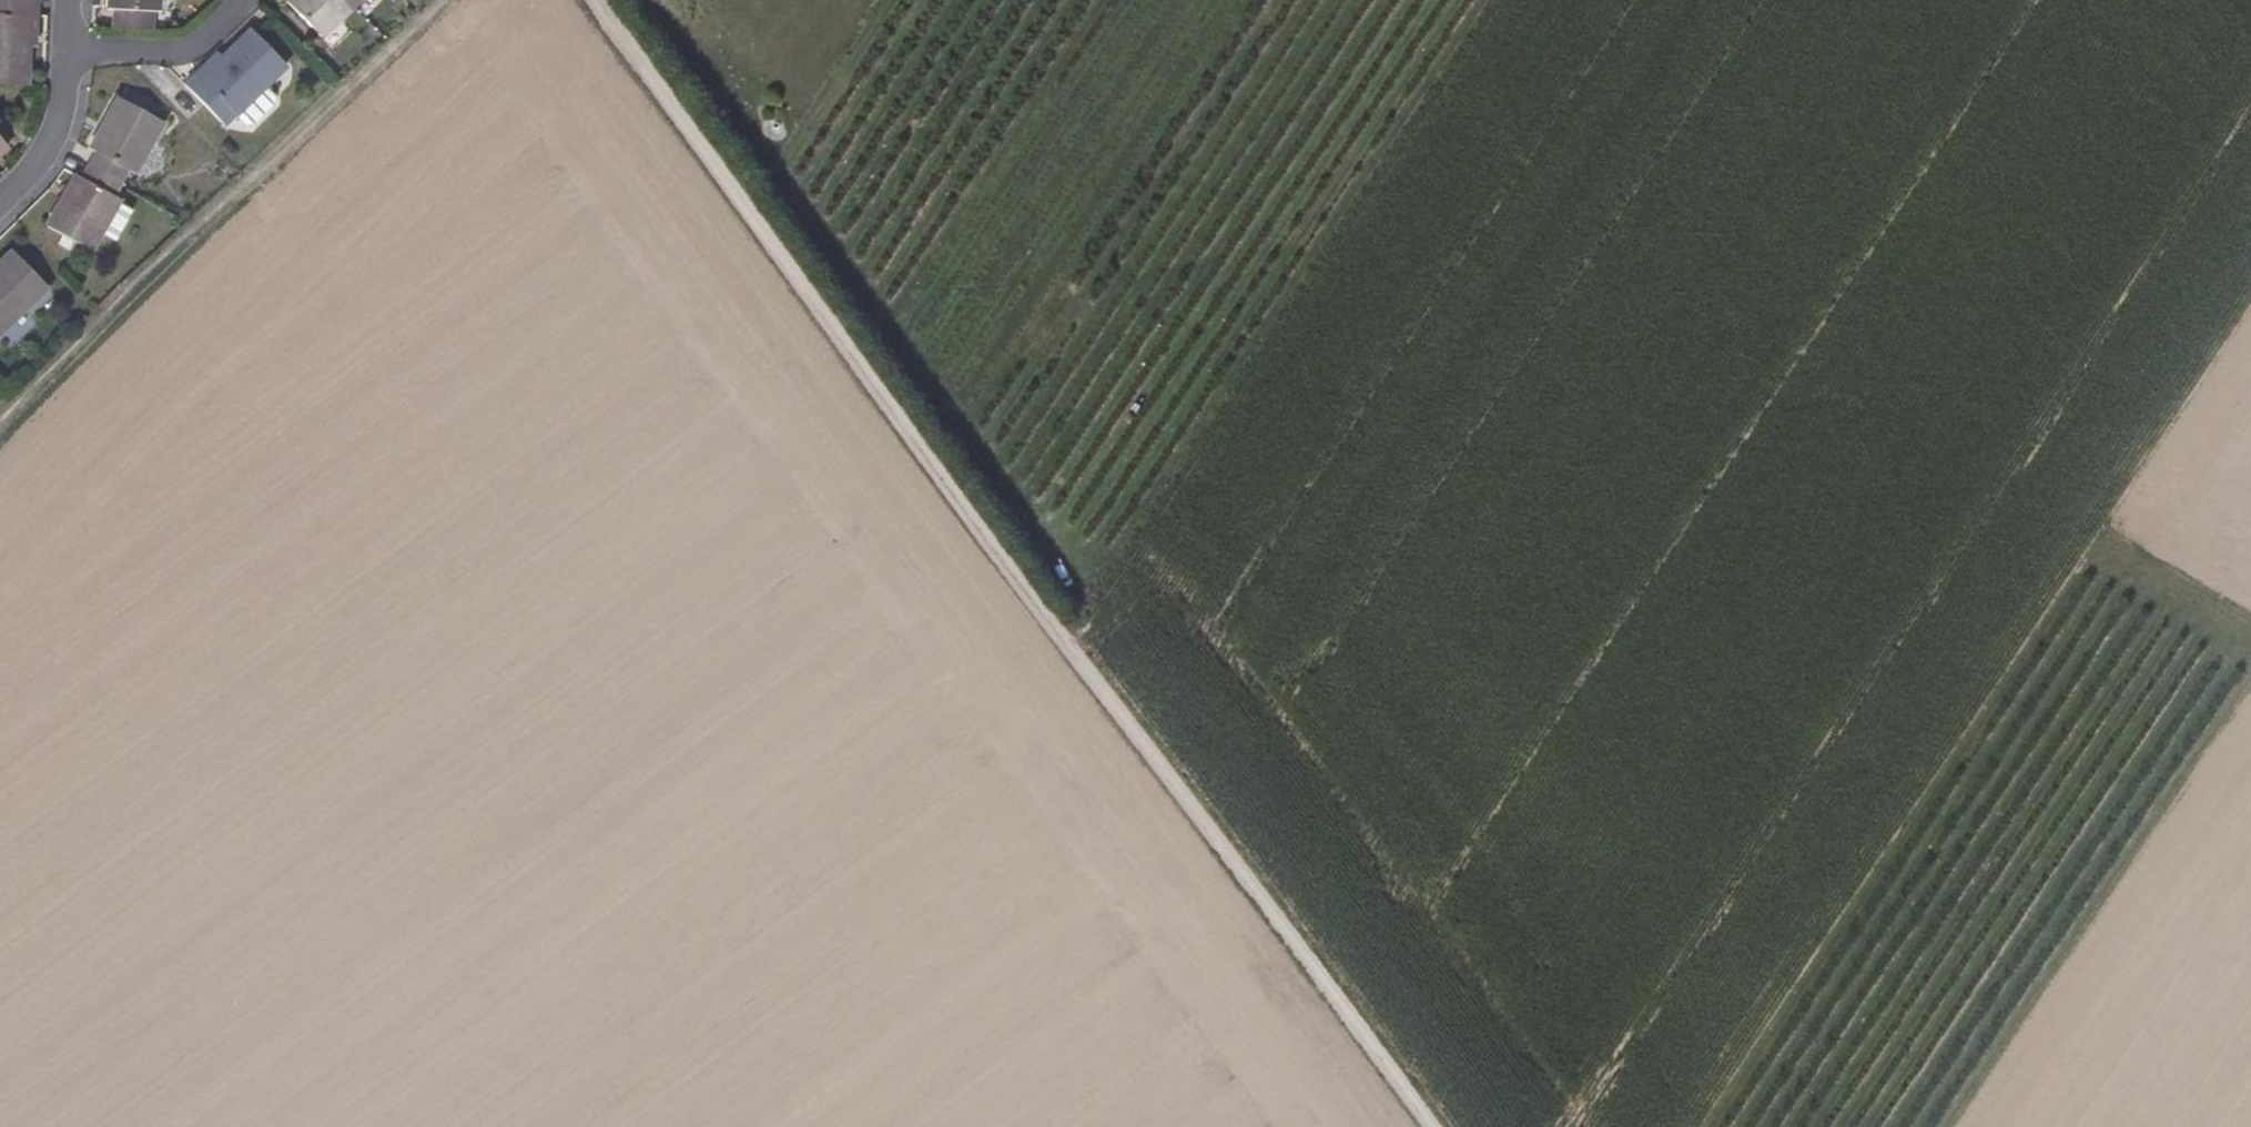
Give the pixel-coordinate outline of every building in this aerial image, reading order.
[(29,12),(35,11),(36,0),(0,0),(0,81),(25,82),(27,40),(29,12)] [(349,0),(288,0),(305,18),(320,34),(335,19),(352,3),(349,0)] [(268,76),(283,61),(267,45),(249,26),(230,44),(197,76),(192,70),(188,73),(182,79),(203,102),(221,120),(245,97),(268,76)] [(137,157),(159,117),(137,105),(115,93),(103,115),(86,145),(91,148),(91,150),(85,161),(118,179),(125,167),(130,169),(137,157)] [(130,205),(115,197),(116,195),(112,191),(118,179),(85,161),(79,174),(73,170),(55,204),(44,223),(87,246),(89,244),(98,229),(113,236),(130,205)] [(43,285),(29,271),(17,258),(4,244),(0,247),(0,326),(5,322),(43,285)]
